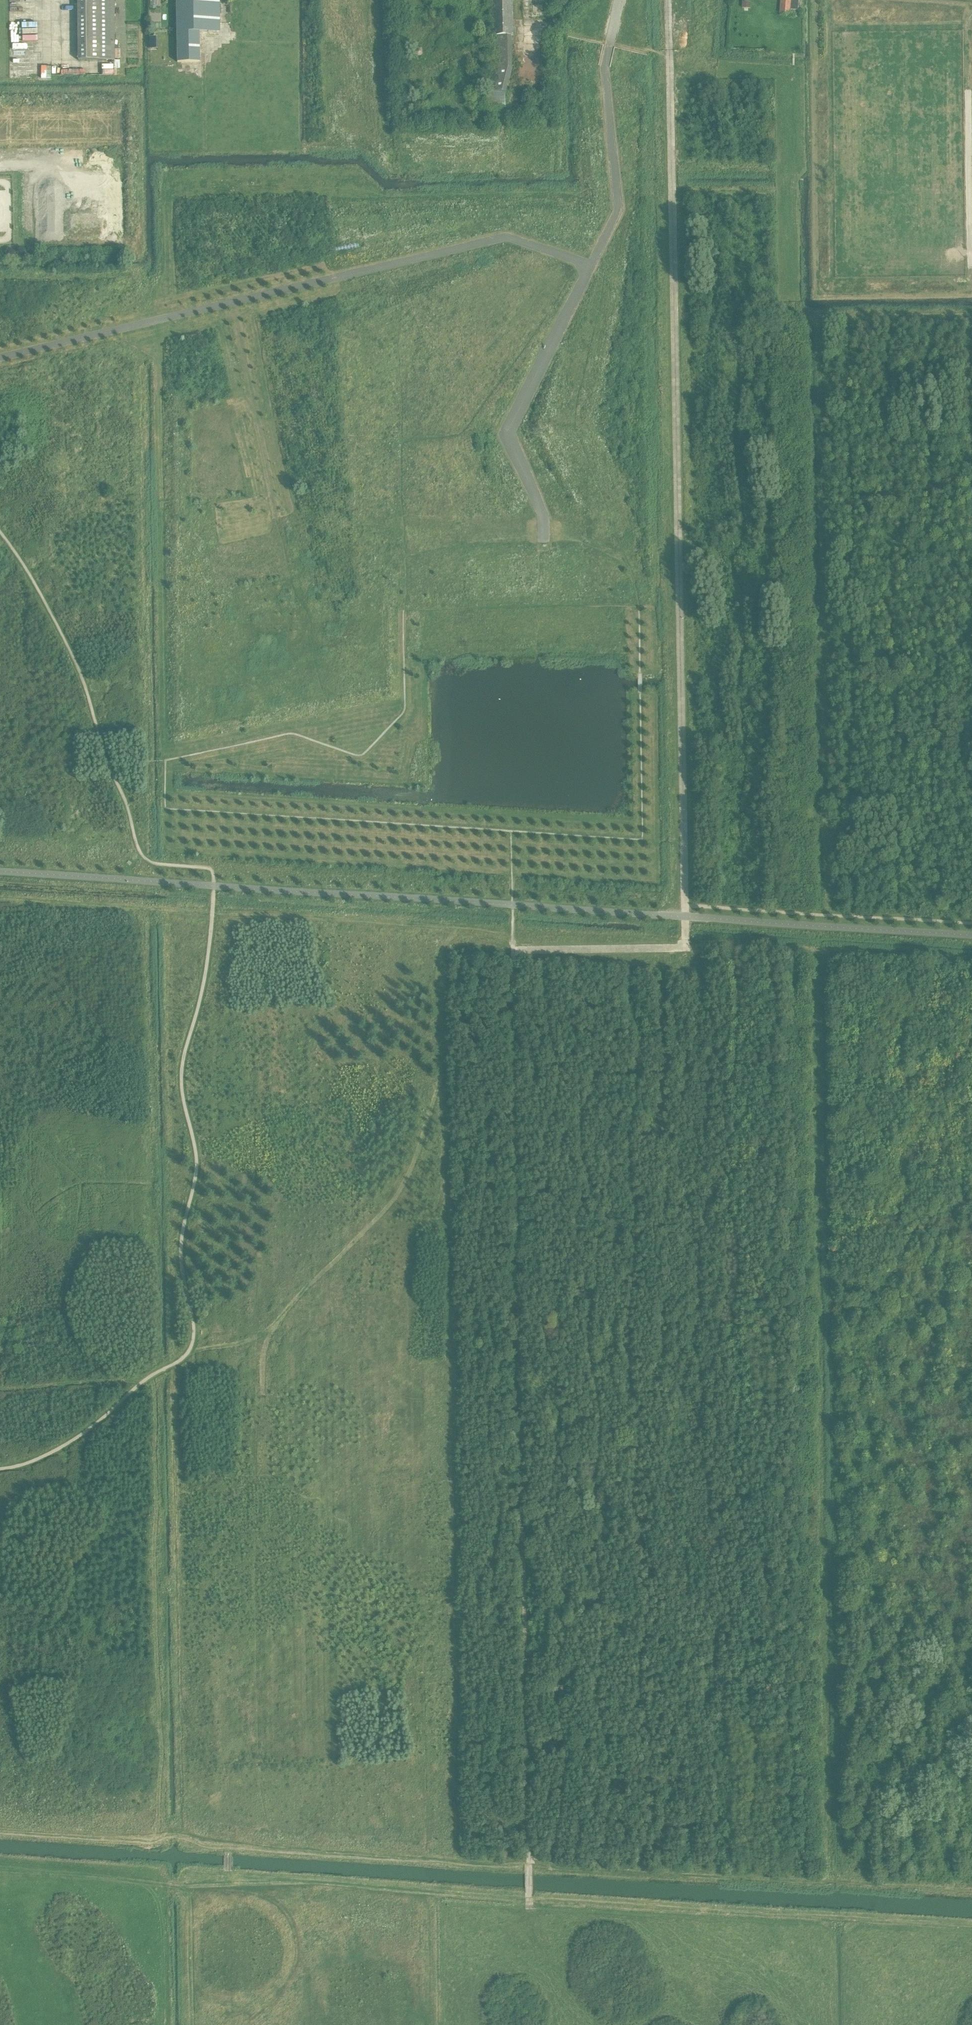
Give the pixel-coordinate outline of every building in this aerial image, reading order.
[(78,60),(114,60),(114,0),(78,0),(78,60)] [(177,61),(199,61),(198,31),(220,31),(219,0),(176,0),(177,61)] [(486,91),(505,92),(506,92),(512,67),(512,35),(514,35),(514,0),(495,0),(495,35),(492,35),(492,69),(486,91)] [(791,13),(791,10),(798,10),(799,0),(780,0),(779,13),(791,13)]
